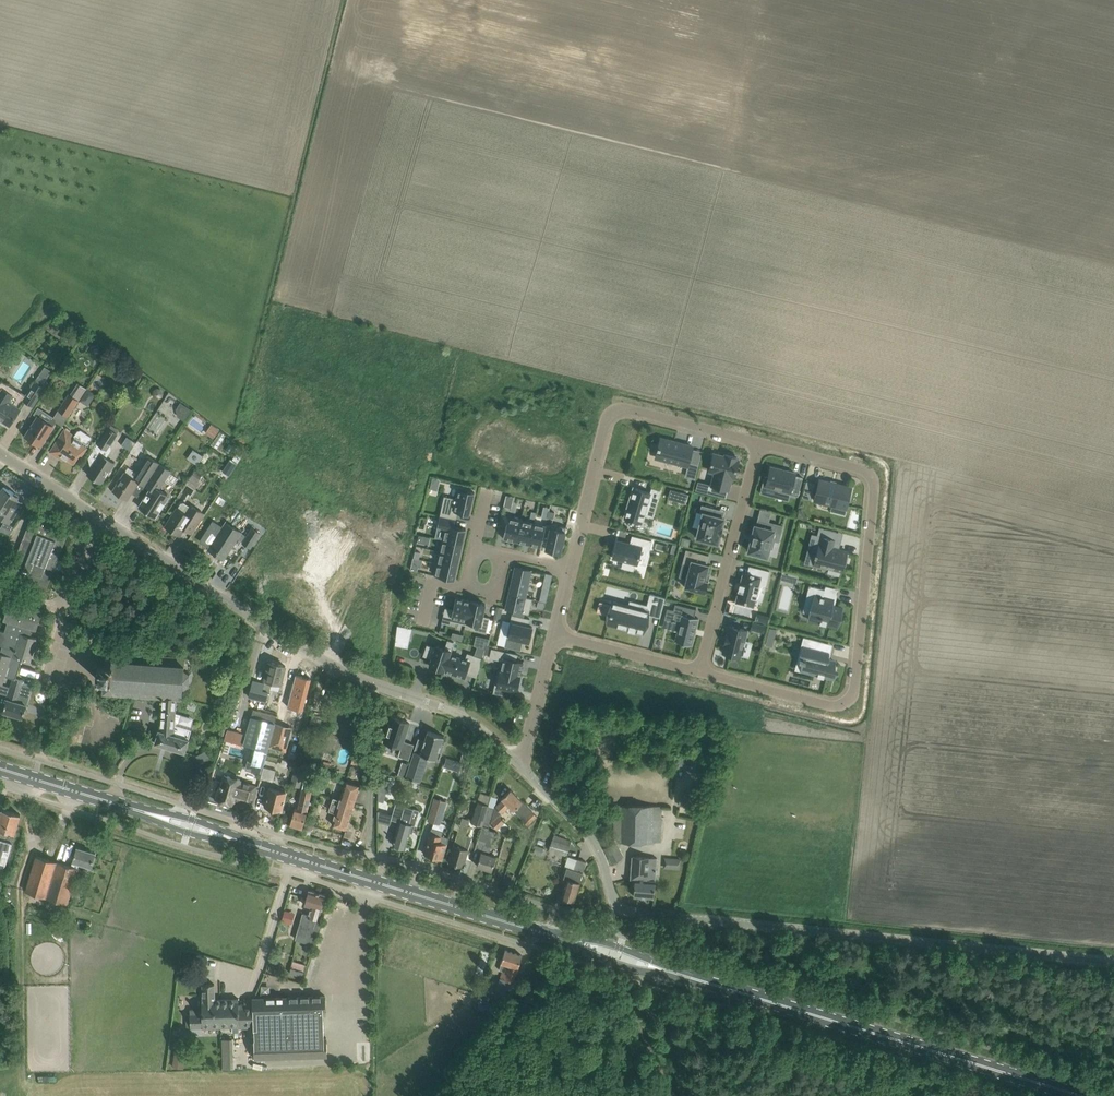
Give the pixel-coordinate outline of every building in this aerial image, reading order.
[(74,333),(68,341),(74,345),(79,337),(74,333)] [(100,344),(92,346),(93,351),(97,353),(102,352),(100,344)] [(23,400),(33,406),(48,382),(40,377),(36,383),(35,382),(23,400)] [(10,426),(23,405),(15,400),(15,401),(8,397),(10,394),(0,387),(0,419),(10,426)] [(88,388),(80,400),(88,405),(96,393),(88,388)] [(59,408),(68,414),(80,395),(72,389),(59,408)] [(177,415),(185,420),(192,410),(180,402),(176,408),(177,415)] [(34,413),(38,416),(25,435),(28,437),(26,439),(31,442),(33,440),(41,446),(58,419),(39,406),(34,413)] [(111,424),(99,443),(108,449),(120,430),(111,424)] [(208,424),(205,434),(215,437),(218,427),(208,424)] [(62,433),(56,442),(63,446),(58,453),(59,454),(65,458),(74,463),(80,453),(82,455),(87,447),(88,446),(92,440),(91,436),(81,430),(78,430),(76,433),(73,431),(66,427),(62,433)] [(688,465),(693,447),(667,440),(661,438),(660,442),(659,446),(658,446),(658,449),(656,457),(688,465)] [(192,449),(187,458),(197,464),(202,455),(192,449)] [(101,452),(91,467),(87,474),(102,483),(108,474),(116,462),(101,452)] [(708,483),(706,492),(715,494),(717,486),(728,489),(732,476),(733,470),(736,471),(739,460),(737,459),(738,457),(726,454),(725,456),(714,453),(709,470),(715,472),(712,484),(708,483)] [(119,481),(113,491),(127,500),(132,492),(139,482),(144,486),(150,477),(151,475),(159,463),(147,455),(140,468),(137,471),(134,477),(125,471),(119,481)] [(223,472),(229,476),(238,463),(232,459),(223,472)] [(145,497),(139,506),(155,517),(157,515),(161,508),(165,502),(169,497),(168,494),(159,488),(164,481),(171,470),(160,463),(152,474),(145,485),(152,490),(151,492),(149,491),(145,497)] [(207,472),(197,465),(186,481),(196,488),(207,472)] [(783,469),(771,466),(766,485),(779,489),(779,491),(788,493),(788,494),(798,496),(803,478),(803,477),(795,475),(796,473),(787,471),(786,472),(782,471),(783,469)] [(848,503),(852,487),(819,479),(815,497),(814,500),(817,501),(832,505),(830,511),(846,515),(849,503),(848,503)] [(815,483),(807,481),(803,494),(812,496),(815,483)] [(9,524),(23,503),(17,499),(19,496),(4,486),(0,491),(0,518),(9,524)] [(651,492),(634,487),(624,518),(642,524),(650,497),(658,499),(660,491),(652,488),(651,492)] [(469,514),(474,492),(459,488),(457,499),(444,496),(440,516),(456,519),(457,512),(469,514)] [(672,489),(670,498),(686,503),(688,494),(672,489)] [(181,502),(165,526),(179,535),(184,528),(190,533),(196,524),(203,513),(191,504),(190,505),(184,501),(181,502)] [(697,538),(718,543),(720,534),(721,534),(723,527),(722,527),(724,518),(714,515),(716,508),(702,505),(700,512),(703,513),(697,538)] [(502,513),(498,529),(505,531),(503,538),(516,541),(521,518),(503,514),(502,513)] [(462,544),(466,528),(454,526),(456,519),(440,516),(437,526),(446,528),(443,540),(462,544)] [(521,518),(516,541),(529,544),(534,523),(522,520),(522,519),(521,518)] [(755,525),(749,551),(752,552),(752,554),(763,557),(764,555),(767,556),(770,547),(772,548),(775,539),(772,539),(774,531),(781,533),(783,526),(759,520),(757,526),(755,525)] [(47,587),(67,536),(67,535),(30,521),(10,573),(47,587)] [(66,521),(64,527),(70,529),(72,523),(66,521)] [(215,553),(224,559),(239,536),(244,539),(243,542),(250,547),(260,533),(252,528),(247,536),(241,532),(242,532),(226,522),(208,549),(211,550),(211,552),(214,554),(215,553)] [(534,523),(529,544),(541,547),(546,523),(545,525),(534,523)] [(546,523),(541,547),(542,543),(547,545),(546,549),(561,552),(566,527),(552,523),(552,524),(546,523)] [(354,541),(326,525),(300,570),(328,586),(354,541)] [(827,566),(843,570),(844,566),(846,566),(848,556),(846,556),(848,551),(832,547),(836,531),(819,527),(817,536),(821,537),(817,552),(816,552),(815,555),(816,555),(814,563),(816,564),(815,566),(826,569),(827,566)] [(617,540),(613,558),(624,561),(622,567),(626,568),(630,569),(633,570),(635,564),(637,564),(639,556),(640,556),(640,554),(642,547),(650,549),(652,541),(632,536),(630,543),(617,540)] [(691,539),(683,537),(681,544),(689,546),(691,539)] [(443,540),(441,551),(460,556),(462,544),(443,540)] [(685,587),(705,592),(708,581),(705,580),(707,573),(709,564),(706,564),(709,555),(686,550),(683,561),(691,563),(687,579),(685,587)] [(438,563),(457,567),(460,556),(441,551),(438,563)] [(457,567),(438,563),(435,575),(447,578),(454,580),(457,567)] [(516,567),(510,593),(525,597),(531,570),(516,567)] [(754,575),(743,572),(740,584),(740,585),(739,589),(739,590),(736,602),(754,607),(760,583),(766,585),(770,571),(756,567),(754,575)] [(782,571),(780,579),(787,580),(789,573),(782,571)] [(814,596),(809,619),(820,622),(820,623),(826,624),(837,626),(839,620),(840,620),(841,614),(840,614),(842,607),(833,605),(834,599),(823,597),(825,590),(809,586),(807,594),(814,596)] [(510,593),(506,609),(529,614),(532,598),(525,597),(510,593)] [(650,594),(648,601),(664,605),(665,598),(650,594)] [(466,624),(471,601),(471,600),(471,601),(456,598),(453,609),(445,607),(442,622),(450,624),(451,621),(466,624)] [(483,616),(485,604),(471,601),(466,624),(466,625),(467,621),(476,623),(474,629),(486,632),(490,617),(483,616)] [(614,601),(608,623),(643,631),(649,608),(631,603),(630,606),(614,601)] [(37,638),(28,635),(30,628),(36,630),(42,612),(9,602),(3,620),(8,621),(5,631),(0,630),(0,631),(0,645),(2,646),(0,652),(0,682),(3,683),(5,676),(13,678),(13,677),(16,678),(18,673),(21,664),(20,664),(22,659),(30,662),(37,638)] [(667,612),(665,618),(673,620),(673,621),(676,622),(676,621),(680,622),(675,641),(692,645),(699,618),(694,617),(696,609),(675,604),(674,610),(667,608),(666,612),(667,612)] [(507,636),(505,646),(521,649),(523,640),(529,641),(533,627),(528,626),(530,618),(512,614),(507,636)] [(753,622),(751,630),(765,633),(766,626),(753,622)] [(397,625),(396,635),(409,638),(412,628),(397,625)] [(747,630),(730,625),(727,635),(727,634),(724,643),(725,643),(723,653),(740,657),(747,630)] [(770,628),(768,635),(775,637),(777,630),(770,628)] [(800,658),(800,660),(805,661),(802,670),(810,672),(810,673),(818,674),(818,676),(824,677),(824,676),(833,678),(835,671),(836,668),(833,667),(834,664),(835,660),(832,659),(827,658),(829,652),(822,651),(824,642),(804,637),(801,646),(804,647),(802,658),(800,658)] [(444,670),(450,653),(454,642),(448,640),(445,648),(437,645),(436,647),(427,644),(423,656),(432,659),(430,666),(444,670)] [(503,661),(501,671),(520,675),(523,662),(516,660),(518,654),(491,648),(491,649),(489,657),(503,661)] [(103,693),(162,697),(177,698),(177,697),(181,697),(182,688),(189,685),(190,673),(184,670),(184,657),(106,651),(105,664),(98,664),(97,679),(104,680),(103,693)] [(450,653),(444,670),(465,677),(466,673),(476,677),(483,658),(467,653),(465,659),(450,653)] [(264,683),(262,689),(269,691),(272,681),(281,683),(285,666),(269,661),(264,683)] [(501,671),(498,670),(493,693),(511,695),(513,689),(517,690),(521,675),(520,675),(501,671)] [(296,675),(287,707),(302,711),(310,679),(296,675)] [(21,693),(24,680),(16,678),(13,677),(13,678),(3,711),(23,717),(26,704),(29,695),(21,693)] [(253,680),(248,697),(266,702),(269,691),(262,689),(264,683),(253,680)] [(162,697),(161,715),(175,716),(176,712),(177,698),(162,697)] [(253,709),(244,744),(256,747),(251,763),(264,766),(269,747),(275,722),(277,716),(253,709)] [(175,716),(161,715),(160,730),(159,730),(157,735),(155,743),(157,744),(185,752),(188,742),(192,730),(192,729),(187,728),(179,725),(175,724),(175,716)] [(410,723),(392,717),(384,742),(401,747),(398,756),(409,759),(414,744),(404,741),(410,723)] [(222,722),(219,733),(224,734),(228,724),(222,722)] [(293,727),(275,722),(269,747),(286,752),(293,727)] [(444,737),(444,736),(428,731),(427,731),(428,732),(421,753),(414,751),(405,777),(420,782),(428,756),(429,756),(435,758),(435,759),(437,759),(437,758),(436,758),(439,751),(441,752),(442,752),(444,745),(441,744),(444,737)] [(463,752),(461,761),(469,763),(472,754),(463,752)] [(447,757),(445,765),(452,768),(454,759),(447,757)] [(296,765),(291,784),(300,786),(305,768),(296,765)] [(261,778),(273,781),(276,770),(264,766),(261,778)] [(219,786),(216,798),(219,799),(220,800),(221,801),(222,802),(224,802),(225,801),(233,804),(235,799),(251,804),(256,786),(240,781),(241,779),(224,775),(221,785),(220,787),(219,786)] [(293,814),(290,824),(302,828),(305,817),(314,780),(308,779),(305,778),(303,787),(298,808),(296,807),(293,814)] [(334,797),(333,800),(329,810),(336,812),(332,824),(346,828),(360,786),(345,781),(340,799),(334,797)] [(267,796),(265,806),(272,808),(273,810),(278,812),(280,810),(282,811),(284,800),(287,789),(285,788),(285,791),(270,787),(267,796)] [(479,801),(473,822),(482,825),(484,826),(490,804),(493,796),(494,792),(483,789),(479,801)] [(499,815),(502,813),(509,805),(514,810),(523,801),(511,789),(502,798),(503,799),(496,807),(491,822),(498,829),(505,821),(499,815)] [(381,815),(400,821),(393,844),(394,844),(395,847),(400,848),(402,847),(405,848),(410,832),(412,832),(415,822),(419,810),(397,803),(399,797),(388,794),(381,815)] [(681,794),(679,805),(700,809),(702,797),(681,794)] [(429,819),(441,823),(448,800),(443,798),(443,797),(436,795),(429,819)] [(618,842),(629,842),(661,842),(661,806),(614,805),(614,833),(618,833),(618,842)] [(3,874),(20,814),(2,809),(0,817),(0,873),(3,874)] [(524,818),(523,820),(527,825),(529,823),(534,819),(537,816),(536,815),(532,811),(524,818)] [(461,820),(458,832),(449,861),(464,866),(464,865),(468,849),(464,848),(468,835),(466,835),(469,826),(469,823),(461,820)] [(475,851),(481,853),(482,851),(484,845),(491,847),(494,836),(496,832),(496,831),(489,829),(490,827),(483,826),(482,825),(475,851)] [(427,843),(424,854),(435,857),(435,859),(439,860),(441,859),(442,859),(445,849),(447,844),(438,841),(441,834),(442,830),(432,827),(427,843)] [(569,838),(555,834),(553,840),(567,845),(569,838)] [(567,845),(553,840),(549,850),(567,856),(570,846),(567,845)] [(605,848),(612,862),(623,857),(616,842),(605,848)] [(482,851),(481,853),(477,865),(492,870),(497,854),(489,852),(491,847),(484,845),(482,851)] [(36,855),(33,866),(25,892),(66,905),(78,865),(91,869),(95,853),(77,847),(71,866),(36,855)] [(634,896),(654,898),(655,887),(657,858),(633,856),(631,879),(635,879),(634,896)] [(680,869),(681,858),(665,857),(664,868),(680,869)] [(562,896),(574,900),(586,861),(577,859),(574,869),(567,867),(564,878),(567,879),(562,896)] [(309,916),(319,919),(326,895),(309,890),(305,904),(311,906),(309,916)] [(283,910),(280,921),(290,924),(293,913),(283,910)] [(297,936),(315,941),(319,926),(301,921),(297,936)] [(498,986),(512,990),(522,955),(505,950),(501,965),(508,967),(506,974),(502,972),(500,979),(498,986)] [(271,962),(268,971),(279,975),(282,965),(271,962)] [(291,968),(290,974),(303,977),(304,972),(291,968)] [(203,1029),(221,1028),(220,999),(215,999),(214,984),(203,984),(203,1000),(202,1000),(202,1009),(190,1009),(191,1028),(203,1027),(203,1029)] [(495,996),(509,1000),(511,993),(497,989),(495,996)] [(254,1003),(254,1023),(256,1059),(328,1056),(327,1038),(325,1038),(324,1015),(326,1014),(326,996),(254,998),(254,1003)] [(238,1024),(254,1023),(254,1003),(239,1004),(239,998),(220,999),(221,1028),(239,1027),(238,1024)] [(231,1038),(220,1038),(221,1067),(232,1067),(231,1038)] [(175,1053),(173,1067),(184,1069),(186,1055),(175,1053)]
